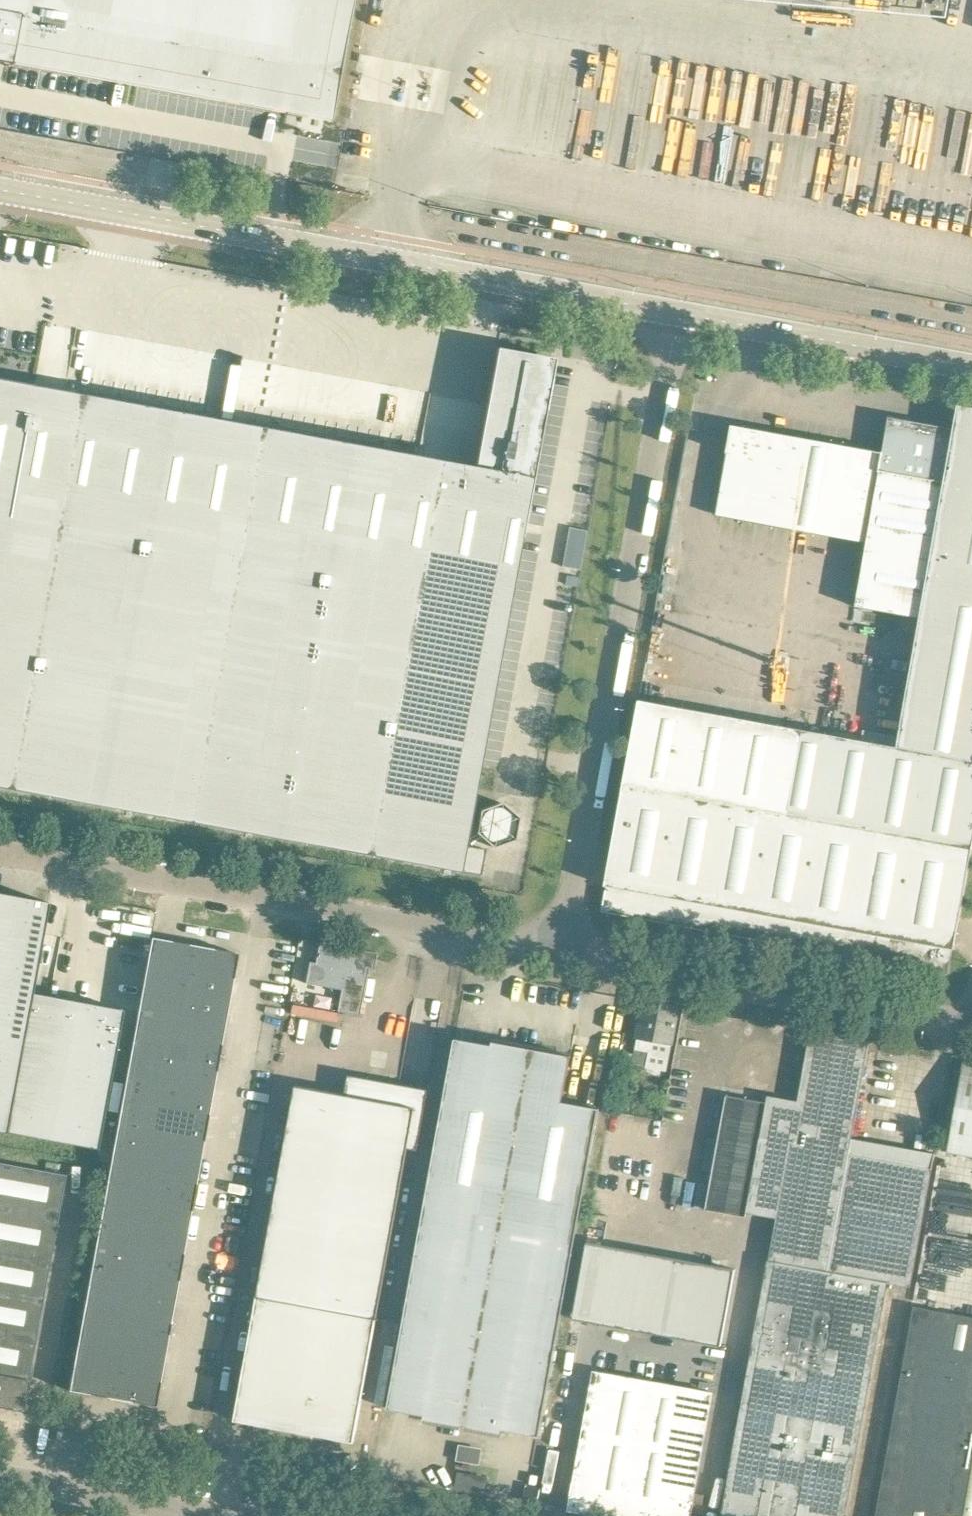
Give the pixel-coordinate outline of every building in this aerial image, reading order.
[(330,120),(352,0),(0,0),(0,60),(330,120)] [(460,871),(481,874),(485,849),(465,845),(521,536),(522,536),(554,358),(496,347),(475,465),(34,385),(34,384),(0,378),(0,787),(460,871)] [(717,515),(867,542),(855,606),(920,618),(897,747),(971,760),(971,407),(958,405),(954,428),(889,416),(887,426),(883,453),(733,426),(732,436),(717,515)] [(571,526),(567,564),(584,566),(589,528),(571,526)] [(602,910),(726,932),(767,940),(896,963),(905,965),(948,973),(953,949),(954,949),(955,947),(961,913),(971,851),(971,760),(897,747),(639,700),(630,752),(612,849),(606,883),(605,885),(606,885),(602,910)] [(478,804),(480,835),(518,833),(516,802),(478,804)] [(46,902),(0,893),(0,1130),(4,1131),(46,902)] [(151,937),(138,1006),(181,1014),(194,945),(151,937)] [(374,970),(377,952),(349,947),(348,951),(339,950),(340,946),(319,942),(315,962),(309,961),(305,983),(341,989),(337,1011),(359,1015),(368,969),(374,970)] [(237,953),(194,945),(181,1014),(225,1022),(237,953)] [(29,992),(4,1131),(97,1148),(123,1010),(29,992)] [(644,999),(638,1037),(672,1043),(679,1006),(660,1002),(644,999)] [(225,1022),(181,1014),(138,1006),(132,1041),(218,1057),(225,1022)] [(778,1209),(769,1259),(829,1270),(849,1154),(870,1040),(853,1037),(837,1034),(811,1029),(796,1108),(727,1096),(706,1207),(744,1214),(746,1204),(778,1209)] [(455,1038),(421,1223),(497,1237),(573,1251),(599,1108),(563,1102),(571,1056),(493,1041),(492,1045),(455,1038)] [(132,1041),(125,1076),(212,1092),(218,1057),(132,1041)] [(648,1065),(650,1051),(635,1048),(633,1063),(648,1065)] [(971,1155),(971,1061),(964,1060),(947,1150),(971,1155)] [(258,1297),(235,1420),(354,1442),(377,1318),(379,1319),(379,1318),(377,1317),(408,1148),(418,1150),(429,1089),(349,1075),(345,1094),(296,1085),(258,1296),(256,1295),(256,1296),(258,1297)] [(206,1127),(212,1092),(125,1076),(119,1111),(206,1127)] [(199,1162),(206,1127),(119,1111),(113,1146),(199,1162)] [(193,1196),(199,1162),(113,1146),(106,1181),(193,1196)] [(829,1270),(769,1259),(729,1481),(728,1481),(722,1515),(844,1515),(887,1282),(911,1287),(932,1169),(849,1154),(829,1270)] [(28,1380),(65,1176),(0,1164),(0,1405),(23,1409),(28,1380)] [(187,1231),(193,1196),(106,1181),(100,1215),(187,1231)] [(180,1266),(187,1231),(100,1215),(94,1250),(180,1266)] [(497,1237),(421,1223),(388,1408),(425,1415),(424,1419),(463,1426),(497,1237)] [(497,1237),(463,1426),(502,1433),(503,1429),(540,1436),(573,1251),(497,1237)] [(587,1242),(573,1318),(721,1346),(735,1269),(587,1242)] [(174,1301),(180,1266),(94,1250),(87,1285),(174,1301)] [(168,1336),(174,1301),(87,1285),(81,1320),(124,1328),(168,1336)] [(915,1307),(877,1515),(971,1515),(971,1317),(915,1307)] [(68,1390),(112,1398),(124,1328),(81,1320),(68,1390)] [(155,1405),(168,1336),(124,1328),(112,1398),(155,1405)] [(569,1510),(604,1515),(629,1515),(645,1427),(653,1428),(661,1383),(594,1371),(574,1482),(569,1510)] [(661,1383),(653,1428),(645,1427),(629,1515),(690,1515),(693,1503),(702,1504),(704,1495),(694,1493),(712,1393),(661,1383)] [(459,1473),(456,1491),(471,1494),(475,1476),(459,1473)]
